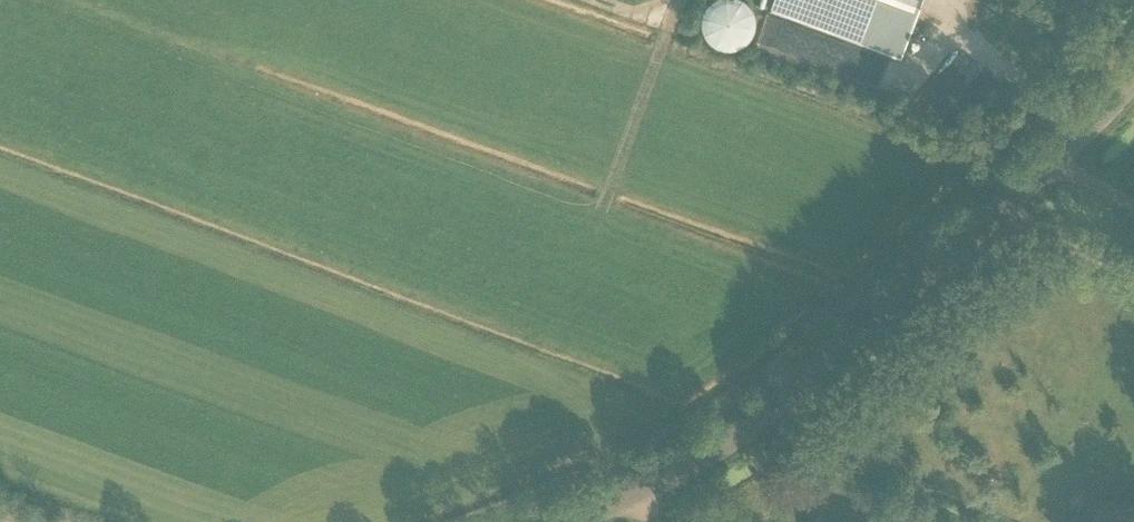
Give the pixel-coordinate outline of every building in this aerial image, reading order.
[(729,49),(738,48),(745,43),(751,37),(754,28),(754,19),(751,11),(745,4),(739,0),(719,0),(712,4),(707,11),(703,19),(703,28),(706,36),(712,43),(720,48),(729,49)] [(923,0),(775,0),(772,9),(901,57),(923,0)]
